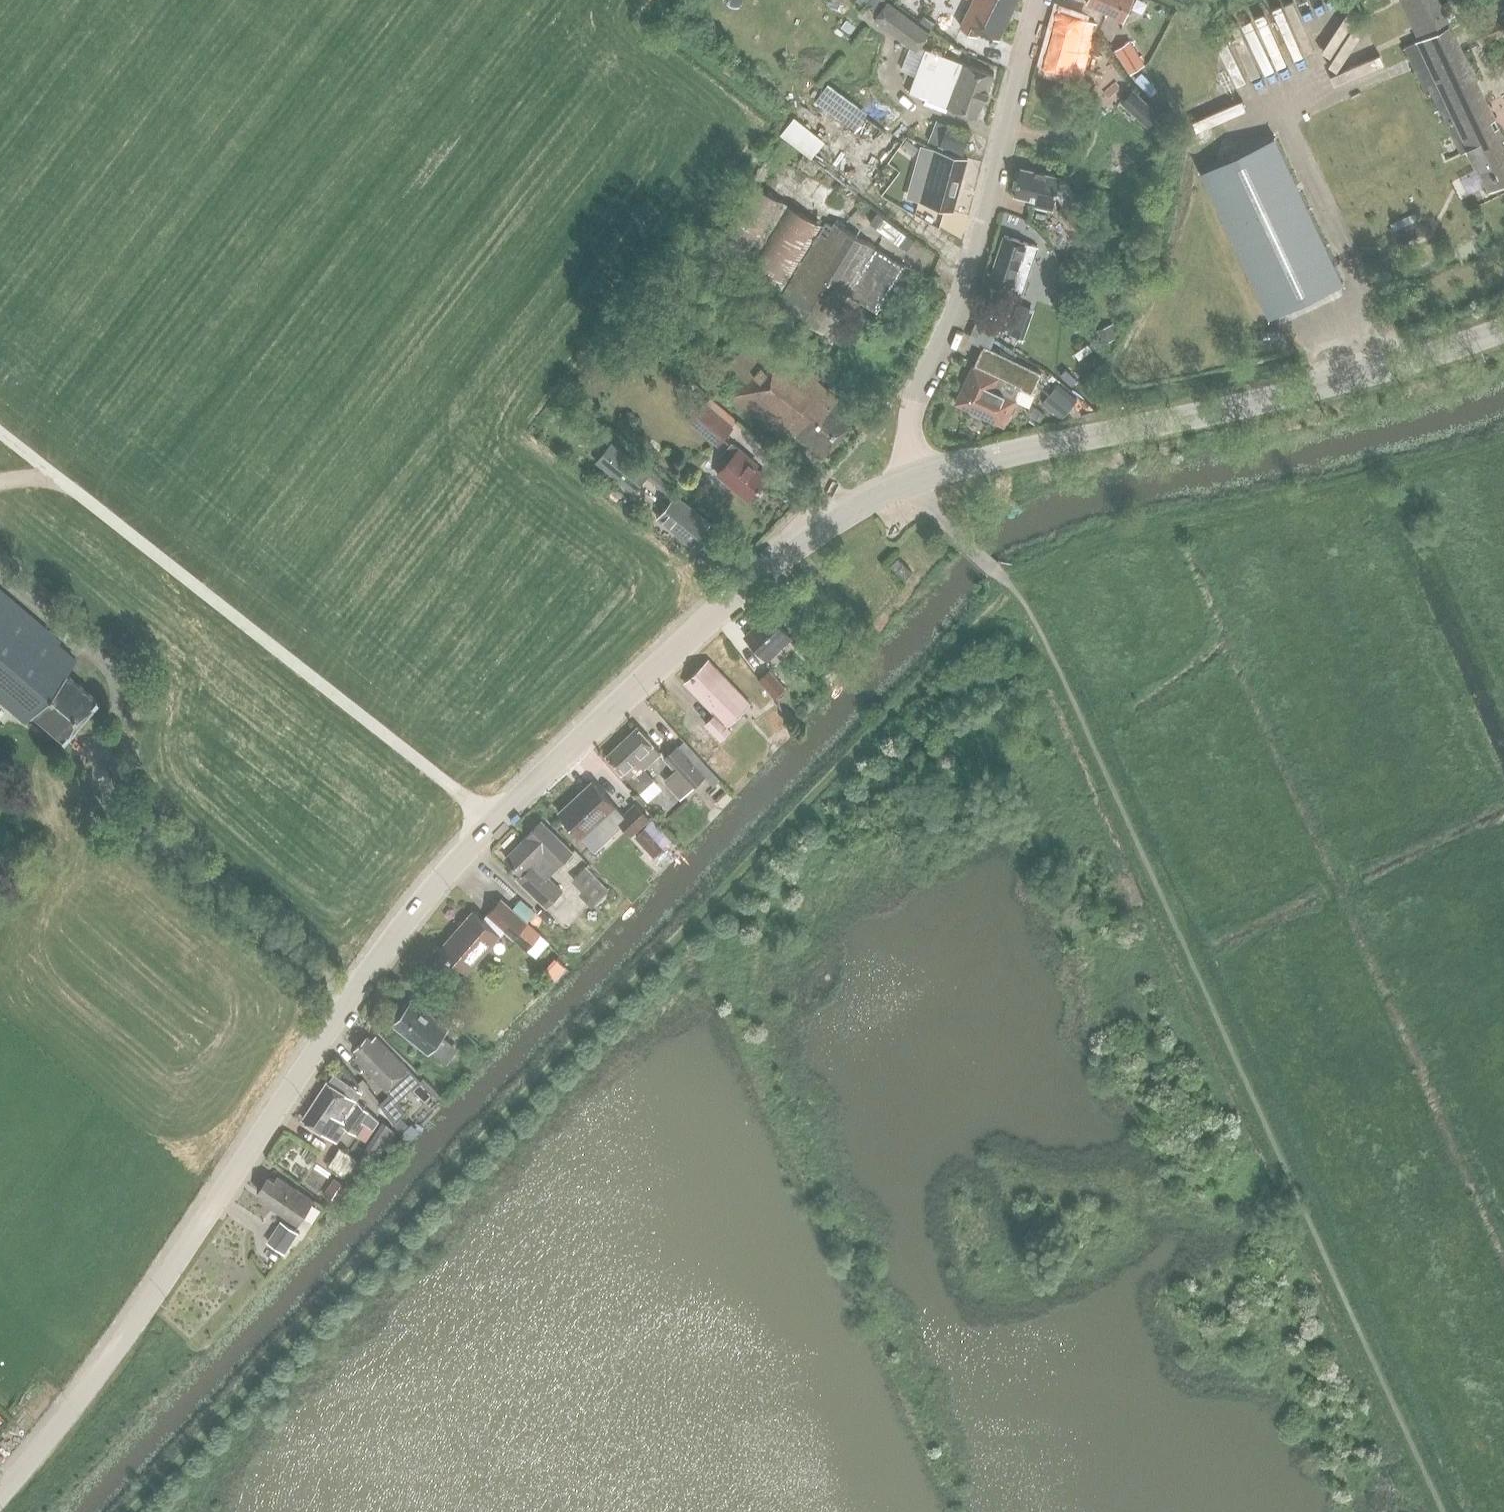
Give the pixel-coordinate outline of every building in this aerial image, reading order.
[(887,0),(874,19),(916,50),(930,32),(887,0)] [(1017,0),(972,0),(973,1),(960,27),(977,35),(980,29),(999,39),(1017,0)] [(1134,0),(1088,0),(1086,4),(1107,13),(1106,16),(1123,23),(1134,0)] [(1417,71),(1430,65),(1437,80),(1469,65),(1451,27),(1458,23),(1448,0),(1440,4),(1438,0),(1400,0),(1423,49),(1410,55),(1417,71)] [(1092,36),(1096,24),(1059,11),(1044,66),(1083,76),(1090,48),(1091,48),(1094,37),(1092,36)] [(924,15),(920,22),(931,30),(936,24),(924,15)] [(1130,40),(1115,49),(1130,72),(1145,63),(1130,40)] [(909,93),(977,118),(983,101),(985,102),(989,92),(987,92),(994,75),(926,49),(909,93)] [(1503,183),(1503,138),(1469,65),(1437,80),(1446,100),(1438,103),(1442,112),(1450,109),(1454,119),(1468,148),(1469,148),(1472,154),(1471,154),(1473,158),(1474,158),(1479,169),(1480,170),(1460,179),(1467,194),(1487,185),(1489,190),(1503,183)] [(1133,88),(1121,101),(1148,126),(1160,112),(1133,88)] [(798,113),(784,132),(816,157),(830,139),(798,113)] [(963,154),(971,134),(933,119),(925,140),(963,154)] [(1202,173),(1271,320),(1343,286),(1274,138),(1202,173)] [(918,149),(906,140),(901,147),(912,156),(918,149)] [(920,197),(933,148),(920,145),(907,193),(920,197)] [(933,148),(919,201),(953,211),(967,158),(933,148)] [(1056,195),(1060,177),(1061,177),(1021,167),(1014,194),(1034,199),(1033,204),(1053,209),(1056,195)] [(823,225),(750,179),(708,247),(781,292),(823,225)] [(1077,199),(1064,205),(1063,206),(1078,234),(1091,227),(1077,199)] [(877,222),(902,242),(910,232),(884,212),(877,222)] [(823,331),(877,248),(829,219),(775,303),(823,331)] [(1022,293),(1038,247),(1005,235),(991,276),(1013,284),(1011,289),(1022,293)] [(1018,304),(1008,333),(1023,339),(1033,309),(1018,304)] [(973,336),(994,345),(1003,325),(982,316),(973,336)] [(1112,324),(1097,330),(1103,343),(1118,337),(1112,324)] [(732,370),(746,381),(729,402),(744,415),(748,410),(780,436),(788,426),(824,455),(855,417),(836,401),(838,398),(817,380),(820,377),(777,343),(763,332),(732,370)] [(1041,373),(992,351),(983,346),(956,403),(1003,425),(1021,388),(1031,393),(1041,373)] [(1058,384),(1042,404),(1061,419),(1077,400),(1058,384)] [(718,447),(735,428),(705,403),(689,422),(718,447)] [(610,443),(595,463),(634,492),(645,478),(649,472),(610,443)] [(729,461),(740,449),(734,443),(723,455),(729,461)] [(729,462),(718,475),(749,502),(769,479),(755,466),(757,464),(740,449),(729,461),(728,461),(729,462)] [(619,498),(623,493),(613,485),(609,490),(619,498)] [(701,546),(712,532),(707,528),(711,523),(676,495),(657,518),(692,546),(696,542),(701,546)] [(905,580),(912,572),(898,558),(890,566),(905,580)] [(95,699),(65,672),(76,659),(57,643),(60,640),(0,589),(0,699),(24,720),(31,712),(62,738),(95,699)] [(767,660),(791,638),(769,613),(745,636),(767,660)] [(811,663),(821,654),(802,634),(792,643),(811,663)] [(727,727),(750,704),(713,665),(708,670),(704,665),(690,679),(691,679),(686,684),(715,714),(705,724),(721,741),(731,731),(727,727)] [(770,669),(759,679),(774,697),(786,687),(770,669)] [(644,769),(661,753),(637,727),(607,756),(630,782),(630,781),(641,793),(655,781),(644,769)] [(714,785),(720,779),(686,741),(680,746),(678,744),(664,756),(676,770),(664,780),(680,798),(705,776),(714,785)] [(616,807),(592,783),(559,814),(583,839),(616,807)] [(622,814),(617,818),(621,822),(632,834),(651,817),(636,801),(622,814)] [(616,807),(583,839),(593,849),(621,822),(617,818),(622,814),(616,807)] [(549,876),(562,864),(573,854),(542,822),(527,837),(528,838),(506,859),(522,875),(518,880),(546,909),(564,891),(549,876)] [(644,828),(634,837),(644,848),(654,839),(644,828)] [(592,907),(608,891),(585,868),(574,879),(587,892),(582,897),(592,907)] [(541,934),(502,900),(483,921),(474,912),(441,949),(467,973),(505,930),(527,950),(541,934)] [(549,942),(541,934),(527,950),(536,958),(549,942)] [(458,1049),(449,1042),(441,1036),(448,1029),(412,1001),(394,1024),(429,1052),(431,1049),(447,1062),(458,1049)] [(400,1102),(418,1080),(376,1037),(371,1041),(367,1037),(354,1050),(359,1054),(354,1058),(386,1090),(387,1090),(391,1094),(381,1105),(406,1133),(413,1125),(406,1116),(409,1112),(400,1102)] [(370,1134),(379,1121),(357,1101),(352,1097),(357,1089),(334,1074),(304,1120),(336,1142),(346,1127),(356,1135),(361,1128),(370,1134)] [(383,1121),(374,1134),(389,1144),(397,1131),(383,1121)] [(349,1173),(360,1156),(344,1145),(332,1163),(349,1173)] [(314,1201),(277,1176),(274,1181),(269,1178),(259,1193),(264,1196),(261,1201),(298,1226),(314,1201)] [(299,1232),(281,1220),(268,1241),(285,1252),(299,1232)]
